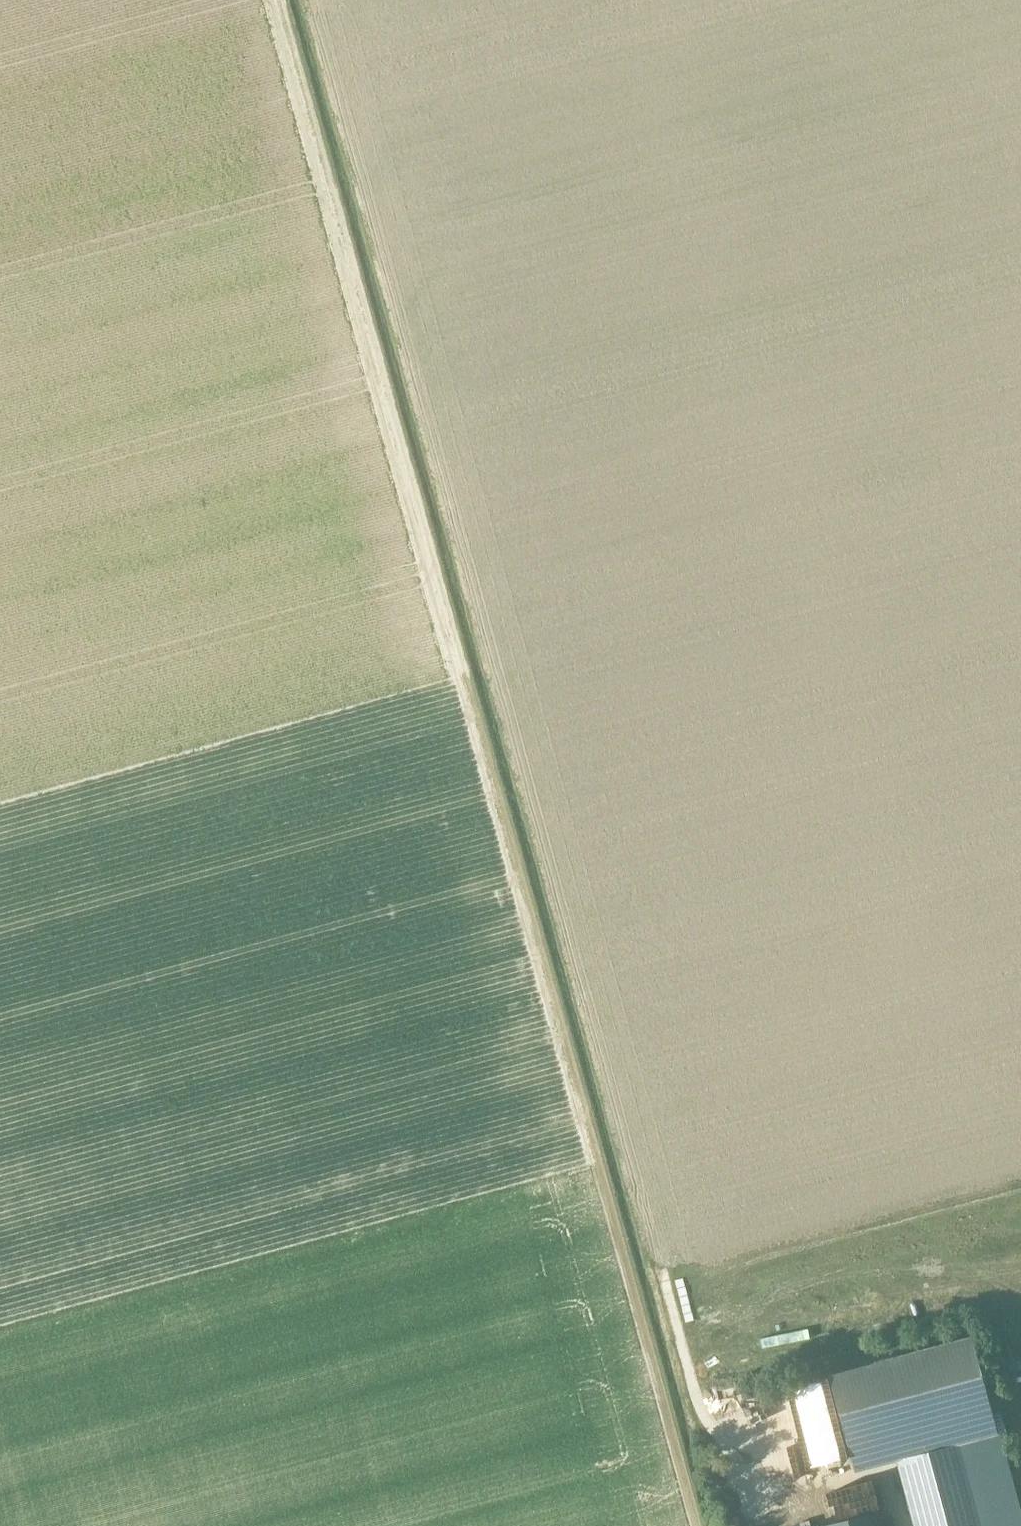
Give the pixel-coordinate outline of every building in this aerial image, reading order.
[(828,1374),(849,1452),(891,1440),(915,1525),(1020,1525),(1020,1513),(972,1335),(828,1374)] [(805,1439),(822,1434),(815,1413),(829,1409),(822,1384),(776,1397),(783,1422),(798,1417),(805,1439)] [(883,1511),(827,1525),(887,1525),(883,1511)]
